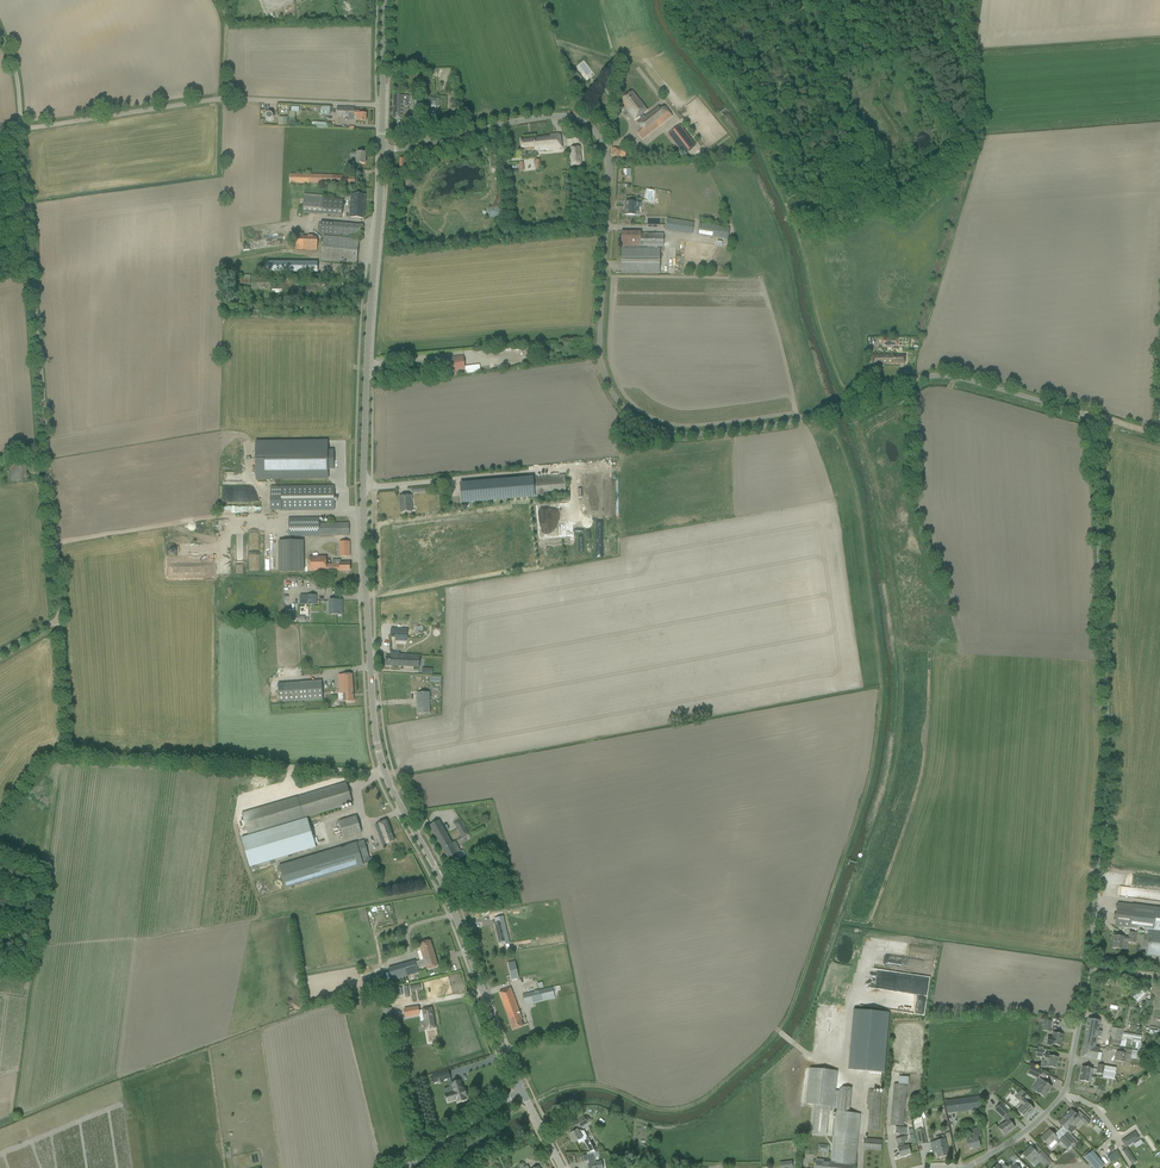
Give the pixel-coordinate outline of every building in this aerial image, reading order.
[(440,76),(440,84),(449,84),(449,70),(433,69),(433,76),(440,76)] [(632,91),(624,98),(627,101),(626,101),(627,103),(628,102),(630,105),(626,108),(635,120),(639,116),(642,120),(638,123),(638,124),(639,123),(648,135),(672,116),(665,107),(660,110),(658,108),(645,118),(642,114),(647,110),(632,91)] [(394,119),(397,119),(397,124),(408,124),(408,107),(406,107),(406,98),(403,98),(403,96),(394,96),(394,119)] [(415,98),(415,106),(439,107),(439,98),(415,98)] [(337,108),(336,114),(336,116),(354,117),(354,116),(356,116),(356,121),(366,121),(366,114),(360,113),(360,112),(354,111),(355,108),(337,108)] [(269,121),(270,121),(271,121),(272,120),(273,120),(274,119),(274,118),(275,117),(275,116),(275,115),(274,115),(274,114),(274,113),(273,113),(273,112),(272,112),(272,111),(271,111),(270,111),(269,111),(268,111),(267,112),(266,112),(266,113),(265,113),(265,114),(265,115),(265,116),(265,117),(265,118),(266,119),(266,120),(267,120),(268,121),(269,121)] [(680,126),(668,135),(684,155),(695,146),(680,126)] [(521,140),(522,146),(522,151),(535,149),(535,152),(560,149),(558,136),(521,140)] [(581,151),(581,147),(573,148),(574,155),(571,155),(572,164),(582,163),(580,151),(581,151)] [(611,155),(617,155),(625,157),(626,150),(612,148),(611,155)] [(357,164),(359,164),(365,164),(365,153),(357,153),(350,153),(350,157),(351,157),(350,159),(357,159),(357,164)] [(531,167),(532,170),(540,169),(540,166),(541,166),(540,160),(534,161),(535,166),(531,167)] [(290,174),(290,183),(355,184),(355,176),(290,174)] [(646,190),(644,201),(653,202),(655,191),(646,190)] [(349,218),(358,218),(364,219),(365,195),(351,194),(349,218)] [(322,214),(341,216),(342,200),(323,199),(304,197),(303,213),(322,214)] [(625,215),(631,215),(639,215),(639,209),(641,209),(641,203),(626,202),(625,215)] [(490,217),(501,217),(501,208),(487,208),(487,212),(490,212),(490,217)] [(667,218),(665,230),(692,234),(694,223),(667,218)] [(320,234),(332,235),(359,238),(360,226),(333,223),(321,223),(320,234)] [(699,223),(697,235),(728,240),(729,228),(699,223)] [(621,273),(627,273),(660,274),(660,246),(664,246),(664,234),(641,234),(641,232),(621,232),(621,273)] [(318,237),(294,236),(295,250),(317,250),(318,237)] [(321,260),(351,263),(357,264),(359,239),(353,239),(323,236),(321,260)] [(239,275),(239,284),(251,284),(251,275),(239,275)] [(257,286),(257,287),(271,287),(271,277),(251,277),(252,286),(257,286)] [(283,278),(284,288),(293,287),(292,278),(283,278)] [(872,354),(872,359),(872,365),(905,365),(905,355),(893,354),(893,353),(891,353),(891,354),(884,354),(872,354)] [(444,359),(445,372),(446,377),(454,376),(466,374),(463,356),(444,359)] [(327,441),(255,442),(256,479),(328,478),(327,469),(333,469),(333,450),(327,450),(327,441)] [(9,471),(7,471),(8,483),(20,482),(26,481),(25,464),(19,464),(9,465),(9,471)] [(471,483),(466,484),(460,484),(461,503),(566,494),(564,475),(512,480),(512,477),(510,477),(510,480),(476,483),(476,480),(470,480),(471,483)] [(334,486),(270,487),(270,511),(334,510),(334,486)] [(410,496),(400,496),(400,503),(401,503),(402,512),(412,512),(410,496)] [(349,535),(349,523),(319,524),(319,518),(289,518),(289,536),(303,536),(349,535)] [(303,572),(303,541),(279,541),(279,572),(303,572)] [(349,542),(340,542),(340,557),(350,556),(349,542)] [(350,563),(340,563),(340,560),(332,560),(332,564),(326,565),(326,557),(309,557),(309,571),(350,571),(350,563)] [(317,605),(316,595),(307,595),(300,595),(300,605),(307,605),(317,605)] [(342,600),(336,600),(329,600),(329,615),(342,615),(342,600)] [(408,630),(391,629),(390,637),(407,638),(408,630)] [(386,656),(385,665),(419,667),(420,656),(400,655),(400,653),(391,652),(391,656),(386,656)] [(352,674),(346,675),(338,675),(340,694),(343,693),(344,702),(353,702),(352,674)] [(322,681),(278,683),(279,703),(323,700),(322,681)] [(429,694),(417,695),(418,715),(430,714),(429,694)] [(242,813),(248,834),(352,803),(346,782),(242,813)] [(362,833),(356,814),(339,819),(345,839),(362,833)] [(242,838),(250,868),(317,848),(308,818),(242,838)] [(462,838),(469,835),(460,819),(454,823),(462,838)] [(439,820),(434,823),(429,826),(448,859),(461,851),(455,841),(452,843),(439,820)] [(387,821),(381,823),(375,825),(380,836),(383,835),(386,844),(394,841),(391,832),(387,821)] [(369,859),(364,840),(279,866),(286,889),(363,865),(374,862),(373,858),(369,859)] [(1115,921),(1120,927),(1124,928),(1145,930),(1142,948),(1146,948),(1145,955),(1159,957),(1159,908),(1123,903),(1117,903),(1115,921)] [(510,944),(503,916),(500,917),(501,922),(495,924),(494,924),(498,943),(502,942),(503,945),(510,944)] [(1114,935),(1112,948),(1122,949),(1123,941),(1128,942),(1135,943),(1136,933),(1129,932),(1129,937),(1124,937),(1124,936),(1114,935)] [(419,944),(421,950),(418,951),(420,957),(423,956),(424,960),(435,956),(430,940),(424,942),(419,944)] [(438,966),(435,956),(424,960),(419,961),(421,966),(425,965),(427,969),(438,966)] [(418,973),(415,961),(388,968),(392,981),(418,973)] [(512,980),(519,978),(515,961),(508,963),(512,980)] [(362,978),(364,988),(385,982),(382,973),(362,978)] [(510,988),(505,990),(499,992),(504,1004),(503,1004),(513,1030),(523,1026),(521,1020),(522,1020),(510,988)] [(1132,998),(1137,1003),(1146,993),(1140,988),(1138,991),(1137,990),(1134,994),(1135,995),(1132,998)] [(534,991),(523,994),(525,1006),(531,1004),(531,1007),(539,1005),(538,1003),(551,1000),(549,991),(535,994),(534,991)] [(431,1008),(426,1009),(423,1010),(419,1011),(419,1008),(404,1010),(405,1017),(423,1014),(426,1030),(435,1028),(431,1008)] [(889,1011),(854,1008),(849,1068),(885,1071),(889,1011)] [(1086,1031),(1083,1045),(1095,1047),(1097,1036),(1101,1037),(1101,1034),(1102,1031),(1098,1031),(1100,1021),(1094,1020),(1088,1018),(1086,1031)] [(1050,1032),(1051,1021),(1044,1020),(1042,1030),(1050,1032)] [(1112,1027),(1109,1043),(1121,1044),(1122,1037),(1123,1032),(1123,1029),(1112,1027)] [(1053,1045),(1055,1045),(1060,1046),(1063,1034),(1057,1033),(1054,1032),(1053,1038),(1047,1037),(1046,1045),(1053,1046),(1053,1045)] [(1083,1045),(1081,1057),(1087,1058),(1097,1060),(1100,1060),(1102,1053),(1098,1052),(1099,1048),(1095,1047),(1083,1045)] [(1112,1046),(1111,1050),(1115,1051),(1116,1051),(1131,1054),(1137,1055),(1138,1050),(1132,1049),(1112,1046)] [(1131,1054),(1116,1051),(1114,1061),(1129,1063),(1131,1054)] [(1058,1057),(1045,1055),(1043,1060),(1048,1061),(1047,1067),(1050,1067),(1056,1068),(1058,1057)] [(1039,1079),(1043,1072),(1032,1067),(1028,1074),(1039,1079)] [(1092,1069),(1082,1067),(1079,1081),(1090,1083),(1092,1069)] [(812,1133),(826,1135),(829,1105),(833,1106),(836,1070),(811,1068),(807,1103),(815,1104),(812,1133)] [(447,1070),(431,1076),(433,1082),(437,1081),(436,1079),(441,1077),(442,1080),(450,1077),(447,1070)] [(899,1076),(898,1084),(908,1085),(909,1077),(899,1076)] [(460,1080),(452,1083),(454,1091),(446,1094),(448,1101),(456,1098),(457,1101),(466,1098),(465,1095),(466,1095),(464,1088),(462,1089),(460,1080)] [(1035,1092),(1039,1094),(1044,1098),(1052,1087),(1043,1081),(1035,1092)] [(893,1095),(891,1125),(895,1125),(895,1131),(894,1131),(898,1147),(904,1145),(903,1142),(907,1141),(903,1129),(903,1126),(906,1085),(894,1084),(893,1095)] [(815,1165),(815,1167),(856,1167),(856,1165),(855,1165),(861,1114),(849,1112),(852,1088),(842,1087),(838,1091),(831,1160),(816,1159),(815,1165)] [(1017,1111),(1020,1114),(1025,1118),(1034,1109),(1026,1102),(1023,1099),(1027,1095),(1022,1090),(1014,1097),(1020,1102),(1023,1105),(1017,1111)] [(867,1130),(878,1130),(881,1093),(868,1091),(866,1105),(868,1105),(867,1109),(869,1109),(867,1130)] [(947,1113),(982,1108),(981,1096),(945,1100),(947,1113)] [(1003,1118),(1009,1112),(1000,1103),(995,1109),(1003,1118)] [(1067,1114),(1063,1117),(1073,1127),(1076,1125),(1074,1122),(1075,1121),(1074,1120),(1078,1117),(1086,1126),(1090,1122),(1084,1117),(1081,1120),(1071,1110),(1068,1112),(1067,1113),(1067,1114)] [(587,1115),(585,1117),(575,1122),(578,1128),(588,1123),(587,1122),(590,1121),(587,1115)] [(1058,1122),(1062,1126),(1066,1130),(1064,1132),(1066,1134),(1063,1136),(1072,1145),(1074,1146),(1078,1142),(1076,1140),(1075,1138),(1074,1139),(1070,1135),(1075,1130),(1073,1128),(1073,1127),(1063,1117),(1058,1122)] [(998,1127),(1001,1130),(1004,1135),(1015,1127),(1009,1119),(998,1127)] [(980,1147),(978,1137),(981,1136),(979,1128),(972,1130),(974,1137),(967,1139),(969,1148),(973,1147),(973,1149),(980,1147)] [(923,1129),(915,1130),(918,1145),(926,1143),(923,1129)] [(578,1130),(570,1134),(574,1143),(578,1141),(579,1143),(583,1141),(581,1139),(582,1138),(587,1136),(584,1131),(584,1132),(583,1131),(582,1132),(582,1131),(581,1131),(581,1130),(580,1130),(579,1130),(578,1130)] [(1041,1138),(1045,1142),(1048,1146),(1051,1148),(1057,1143),(1058,1144),(1060,1142),(1067,1149),(1072,1145),(1063,1136),(1059,1140),(1049,1130),(1041,1138)] [(1135,1132),(1121,1141),(1126,1147),(1126,1148),(1127,1147),(1139,1139),(1139,1138),(1135,1132)] [(864,1138),(863,1149),(881,1150),(881,1139),(864,1138)] [(935,1147),(937,1158),(949,1155),(944,1139),(930,1143),(931,1148),(935,1147)] [(817,1152),(829,1153),(830,1145),(818,1144),(817,1152)] [(898,1148),(898,1151),(900,1157),(904,1156),(904,1155),(911,1153),(908,1146),(898,1148)] [(1026,1159),(1029,1161),(1032,1164),(1038,1158),(1048,1167),(1053,1163),(1050,1160),(1042,1151),(1039,1155),(1030,1146),(1022,1154),(1026,1159)] [(1126,1148),(1122,1151),(1131,1163),(1134,1160),(1126,1148)] [(1084,1158),(1093,1167),(1101,1167),(1104,1165),(1092,1151),(1084,1158)] [(1115,1151),(1107,1156),(1111,1162),(1119,1157),(1115,1151)]
